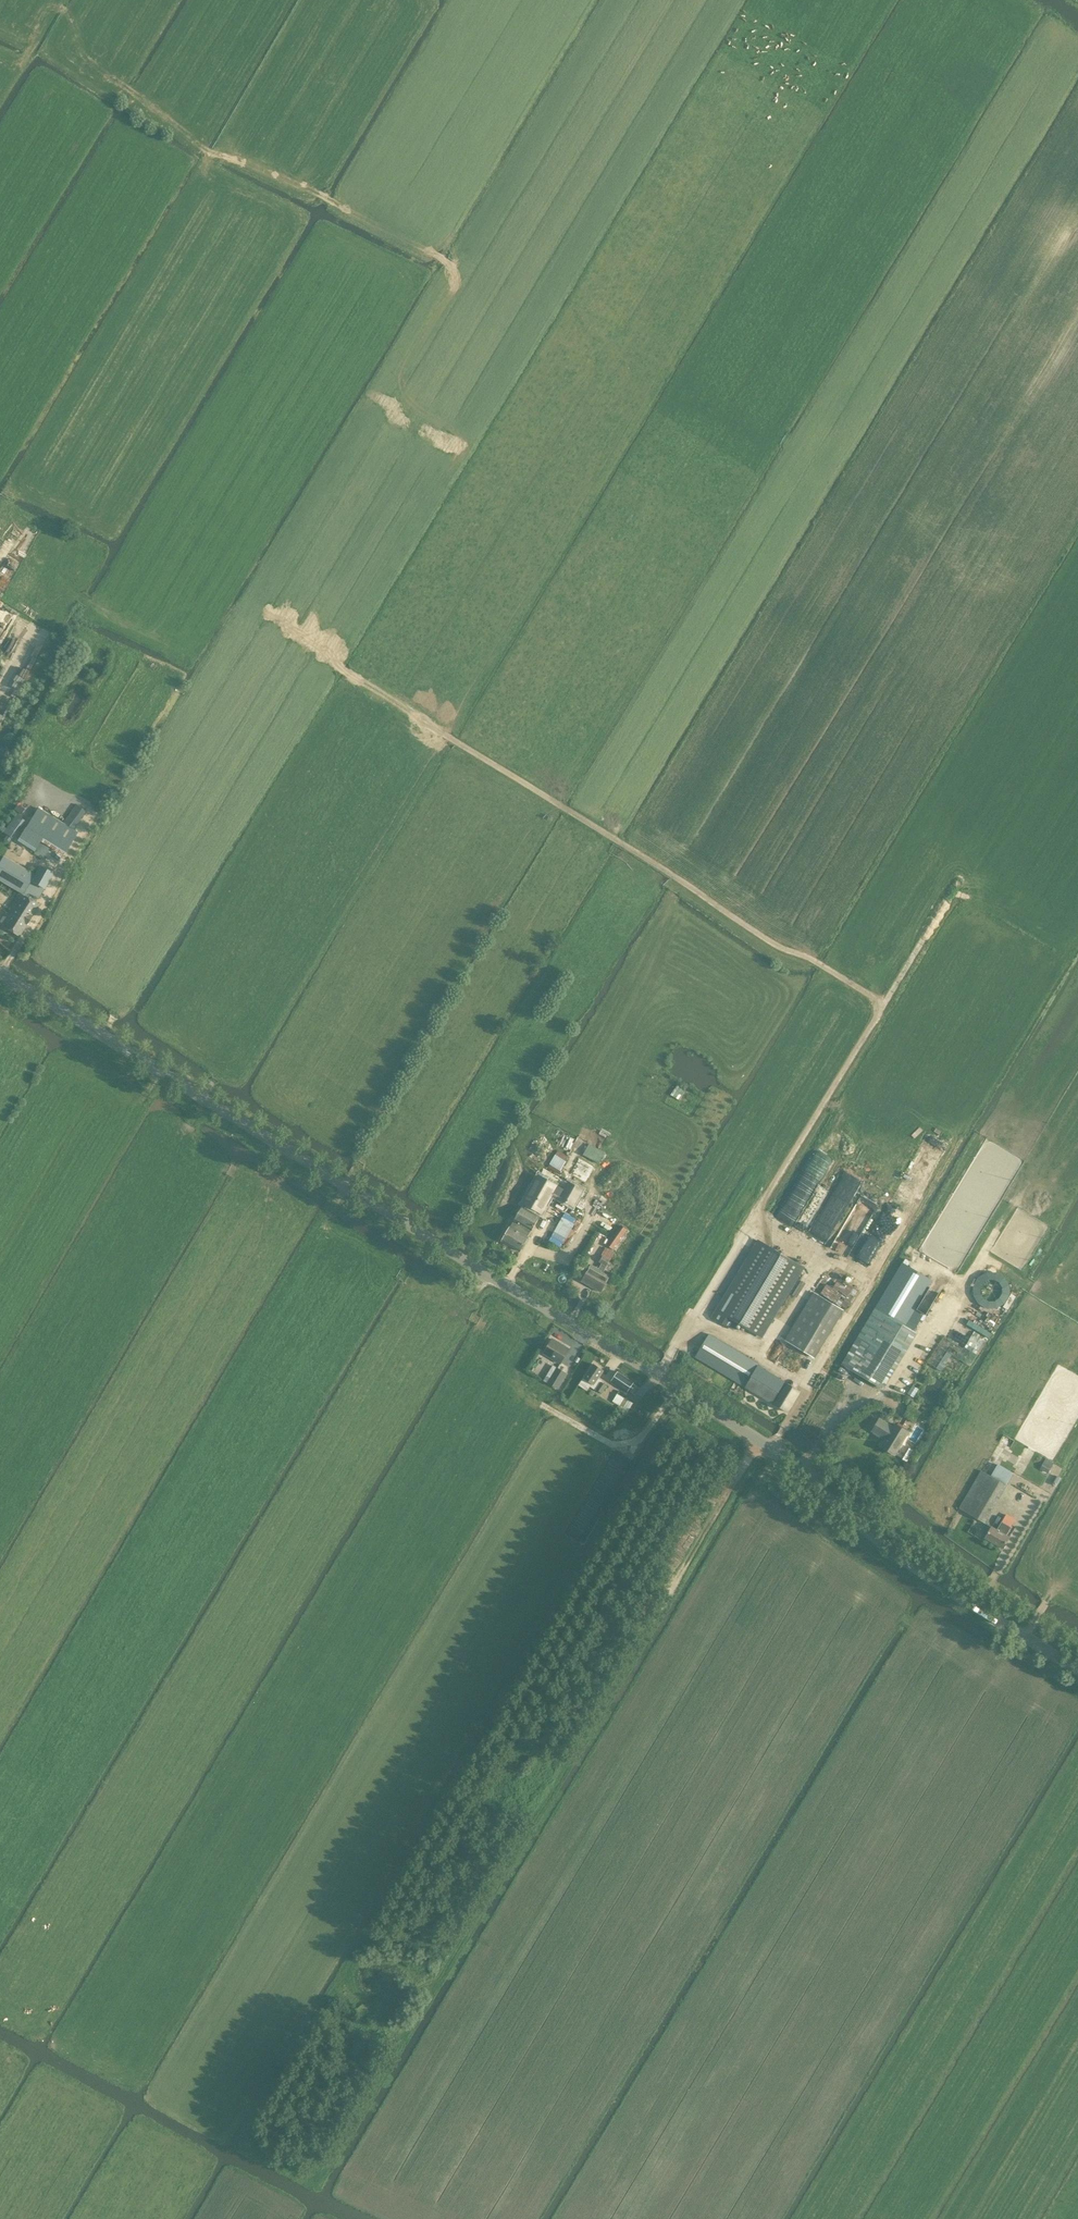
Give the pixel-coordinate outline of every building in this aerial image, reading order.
[(8,603),(1,600),(0,599),(0,615),(2,616),(8,603)] [(18,670),(30,674),(45,633),(33,629),(18,670)] [(114,789),(105,784),(94,806),(102,811),(114,789)] [(85,811),(76,804),(65,820),(64,820),(63,822),(73,829),(85,811)] [(18,805),(15,810),(21,814),(24,809),(18,805)] [(38,809),(26,828),(65,852),(65,853),(77,833),(38,809)] [(13,839),(26,821),(16,815),(4,832),(13,839)] [(40,842),(34,854),(44,859),(50,847),(40,842)] [(0,863),(0,880),(23,894),(22,895),(19,892),(7,912),(6,911),(0,922),(0,925),(19,937),(37,903),(25,897),(28,892),(38,899),(44,889),(32,882),(35,875),(4,857),(0,863)] [(671,1095),(679,1100),(686,1090),(677,1085),(671,1095)] [(558,1147),(571,1151),(575,1138),(562,1134),(558,1147)] [(599,1163),(604,1151),(588,1144),(583,1156),(599,1163)] [(817,1184),(827,1162),(811,1154),(789,1200),(799,1204),(801,1198),(809,1202),(819,1207),(828,1189),(817,1184)] [(573,1164),(565,1178),(585,1190),(595,1172),(582,1164),(580,1168),(573,1164)] [(842,1172),(822,1214),(827,1217),(825,1220),(836,1225),(858,1179),(842,1172)] [(517,1215),(534,1225),(550,1198),(533,1188),(517,1215)] [(859,1238),(878,1204),(861,1195),(847,1221),(852,1224),(848,1232),(859,1238)] [(552,1235),(556,1228),(562,1231),(576,1205),(560,1197),(542,1230),(552,1235)] [(582,1197),(577,1208),(595,1217),(597,1213),(603,1216),(600,1221),(603,1223),(607,1216),(602,1213),(602,1214),(594,1210),(597,1205),(582,1197)] [(780,1209),(779,1217),(783,1218),(784,1214),(793,1216),(794,1213),(780,1209)] [(822,1225),(822,1231),(812,1231),(812,1232),(816,1232),(816,1238),(824,1237),(824,1234),(831,1234),(831,1225),(822,1225)] [(622,1226),(609,1246),(614,1250),(627,1230),(622,1226)] [(567,1253),(544,1245),(541,1255),(571,1267),(581,1240),(573,1237),(567,1253)] [(759,1241),(714,1318),(732,1329),(736,1322),(761,1337),(803,1267),(759,1241)] [(603,1254),(611,1258),(614,1252),(607,1248),(603,1254)] [(591,1265),(582,1281),(601,1292),(610,1276),(603,1273),(607,1266),(610,1260),(603,1256),(599,1262),(602,1263),(599,1269),(591,1265)] [(876,1309),(905,1326),(932,1281),(903,1263),(876,1309)] [(969,1297),(1007,1313),(1014,1295),(1007,1292),(1011,1283),(981,1270),(969,1297)] [(815,1358),(844,1311),(813,1292),(785,1340),(815,1358)] [(990,1327),(993,1317),(981,1314),(978,1323),(990,1327)] [(773,1404),(786,1383),(758,1366),(759,1364),(709,1334),(696,1357),(773,1404)] [(986,1342),(973,1334),(967,1343),(980,1351),(986,1342)] [(569,1349),(552,1339),(544,1353),(561,1363),(569,1349)] [(783,1343),(774,1358),(796,1371),(805,1356),(783,1343)] [(941,1371),(952,1355),(947,1352),(936,1368),(941,1371)] [(584,1378),(579,1385),(587,1391),(590,1386),(596,1390),(597,1389),(602,1393),(607,1386),(602,1382),(603,1381),(598,1378),(604,1371),(594,1364),(584,1378)] [(567,1374),(558,1368),(549,1383),(558,1389),(567,1374)] [(641,1388),(633,1383),(634,1383),(618,1372),(611,1381),(627,1392),(628,1390),(636,1395),(641,1388)] [(800,1391),(786,1383),(773,1404),(788,1412),(800,1391)] [(617,1394),(613,1401),(619,1405),(624,1398),(617,1394)] [(894,1455),(909,1432),(896,1424),(894,1427),(880,1419),(872,1431),(886,1440),(881,1447),(894,1455)] [(960,1508),(984,1523),(988,1515),(975,1507),(986,1488),(1000,1496),(1006,1485),(982,1471),(960,1508)] [(1006,1515),(1002,1522),(1010,1527),(1015,1520),(1006,1515)] [(895,1526),(890,1522),(886,1527),(892,1531),(895,1526)] [(1006,1535),(1010,1527),(1002,1522),(997,1530),(992,1527),(985,1538),(1003,1549),(1010,1537),(1006,1535)] [(362,2017),(369,2012),(363,2004),(356,2009),(362,2017)]
